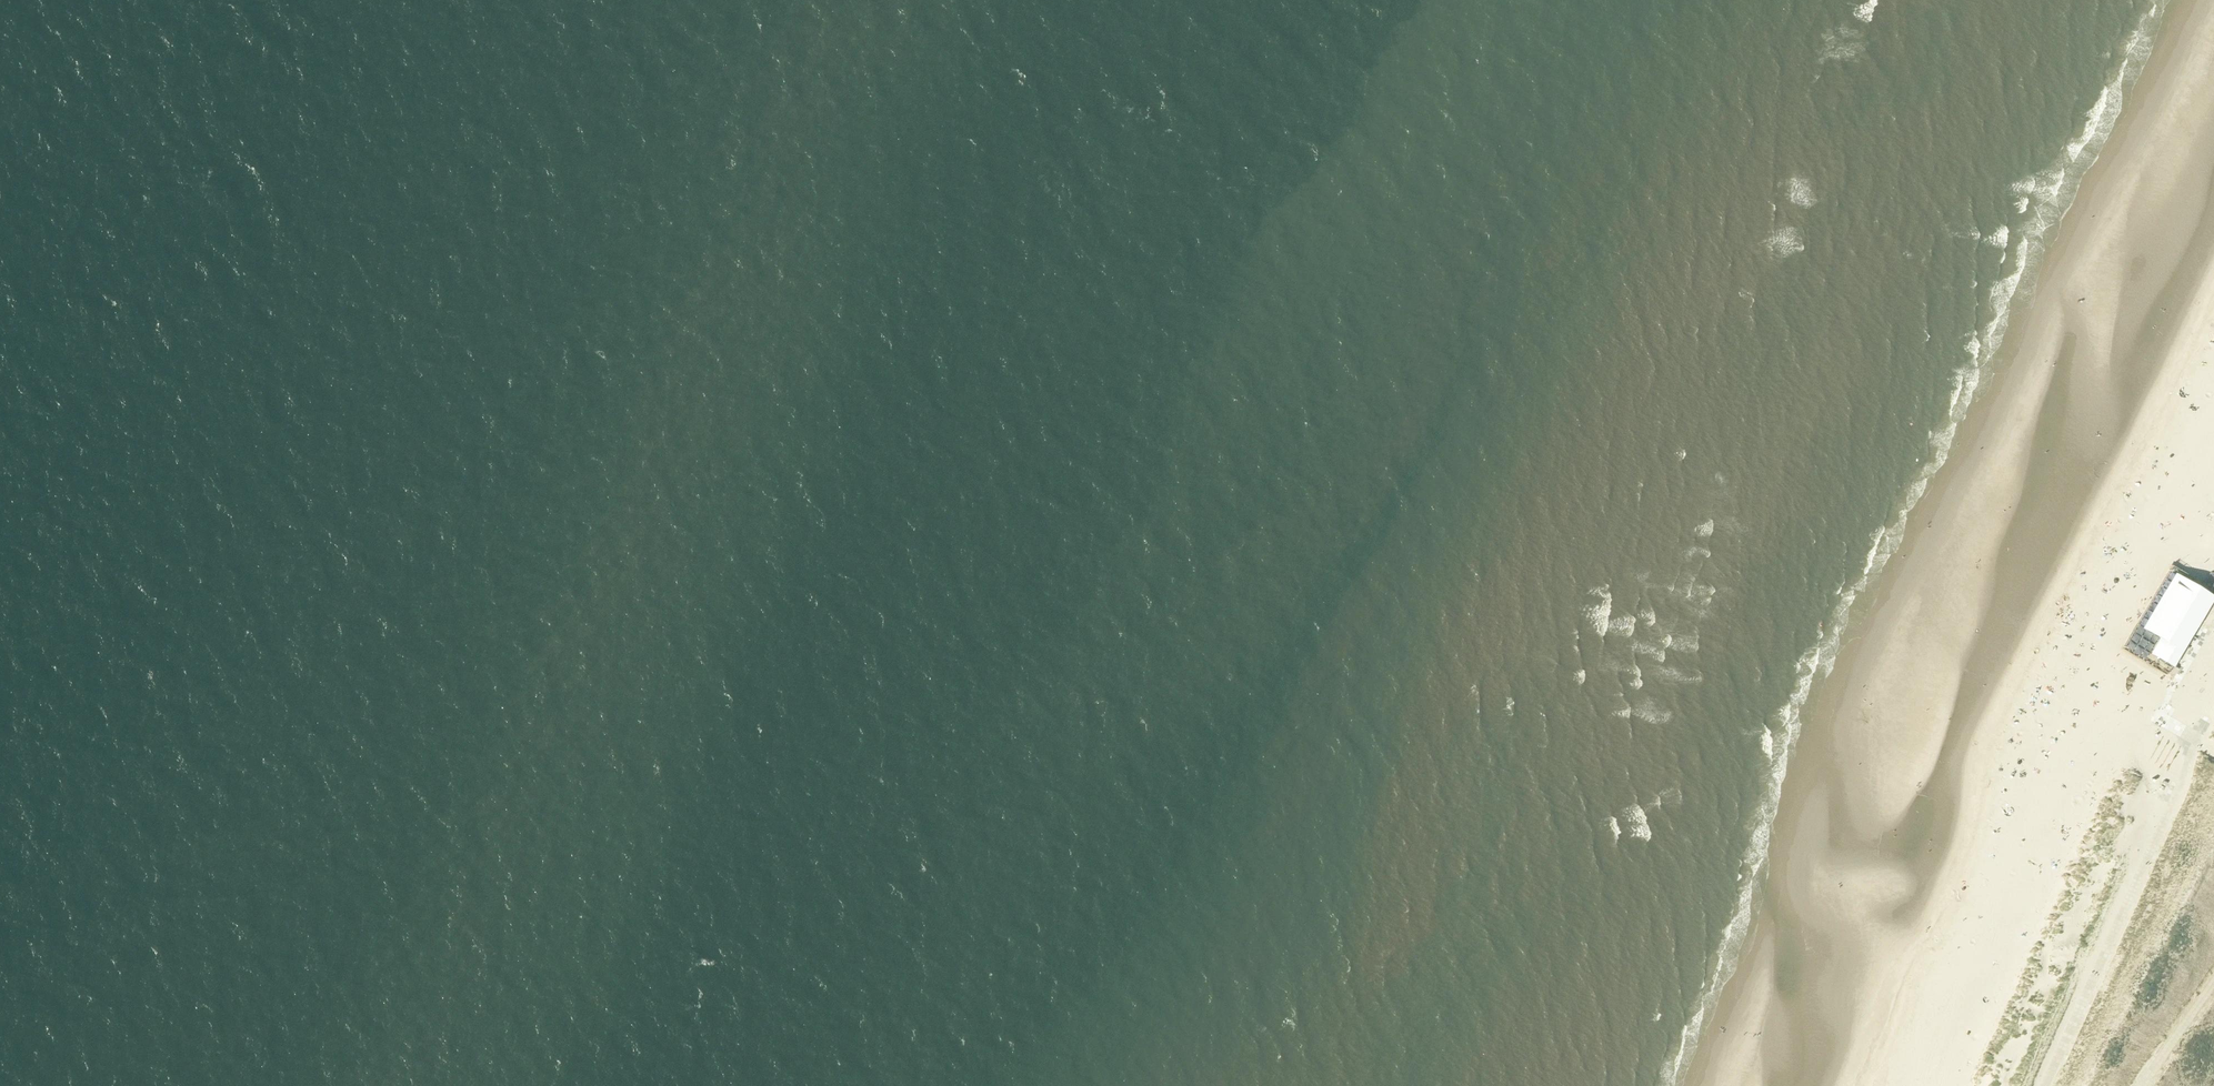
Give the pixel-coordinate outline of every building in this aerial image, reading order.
[(2139,626),(2155,636),(2145,653),(2174,669),(2213,598),(2213,596),(2170,571),(2139,626)]
